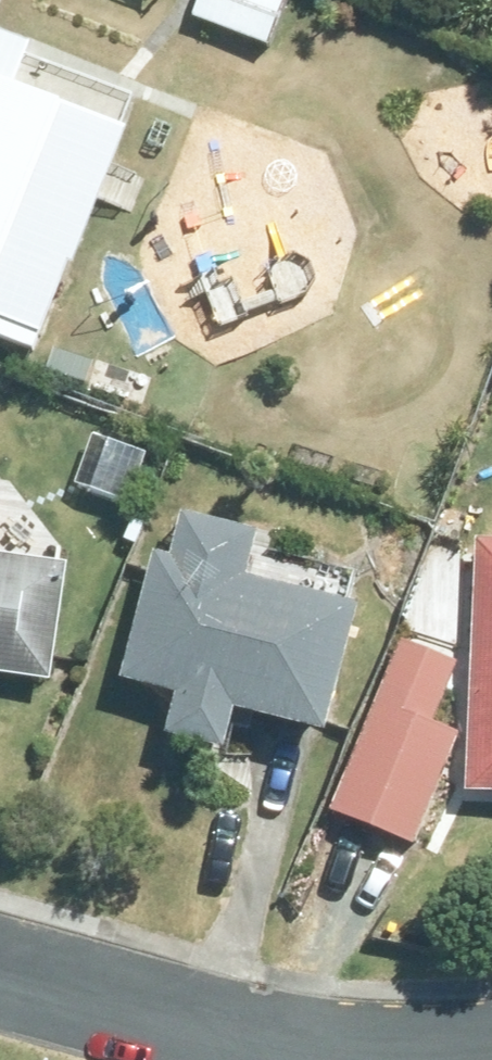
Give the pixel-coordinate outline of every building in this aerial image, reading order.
[(275,66),(297,13),(266,0),(208,0),(194,32),(275,66)] [(3,340),(0,348),(0,354),(39,370),(134,150),(118,143),(135,105),(0,48),(0,339),(3,340)] [(103,440),(79,501),(132,519),(154,460),(103,440)] [(55,698),(71,583),(60,581),(63,560),(23,553),(8,535),(13,495),(0,493),(0,690),(55,698)] [(126,706),(185,723),(174,764),(232,780),(242,742),(334,767),(368,643),(250,608),(264,562),(191,541),(179,584),(161,579),(126,706)] [(471,818),(491,819),(491,565),(481,564),(471,818)] [(403,659),(336,828),(423,862),(465,757),(435,745),(461,681),(403,659)]
